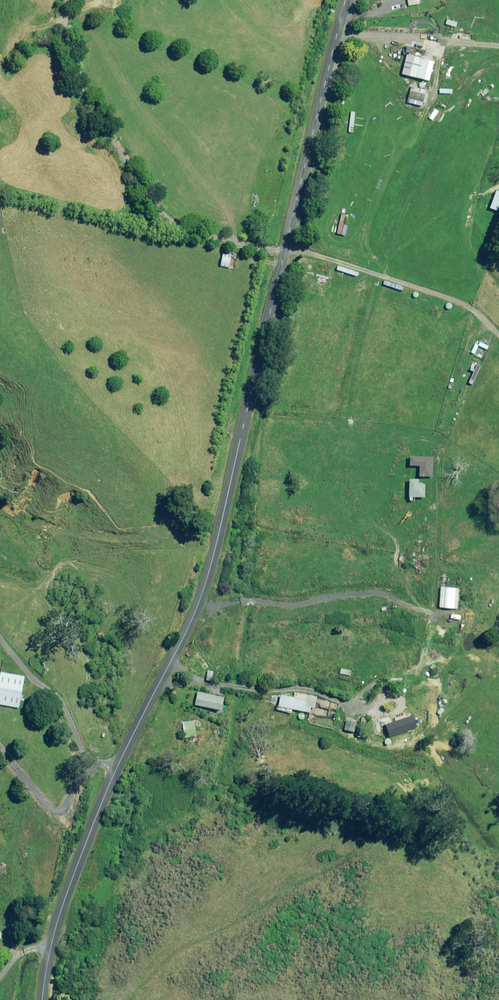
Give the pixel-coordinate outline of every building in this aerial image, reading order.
[(403,55),(399,73),(426,80),(431,62),(403,55)] [(497,207),(498,207),(498,204),(498,193),(492,190),(486,208),(496,211),(497,207)] [(223,254),(220,266),(229,268),(231,256),(223,254)] [(416,465),(416,476),(429,476),(430,457),(406,456),(405,465),(416,465)] [(444,608),(444,610),(447,610),(447,608),(455,609),(456,588),(438,587),(437,607),(444,608)] [(0,673),(0,675),(0,704),(19,708),(25,677),(0,673)] [(223,710),(225,698),(198,692),(195,705),(223,710)] [(281,695),(279,707),(310,713),(311,708),(315,708),(317,697),(295,693),(294,698),(281,695)] [(378,723),(376,723),(379,737),(394,735),(394,732),(400,731),(401,733),(406,732),(406,730),(424,727),(421,713),(394,718),(394,715),(378,718),(378,723)] [(343,720),(341,729),(351,732),(353,722),(343,720)] [(182,722),(184,738),(196,737),(194,721),(182,722)]
